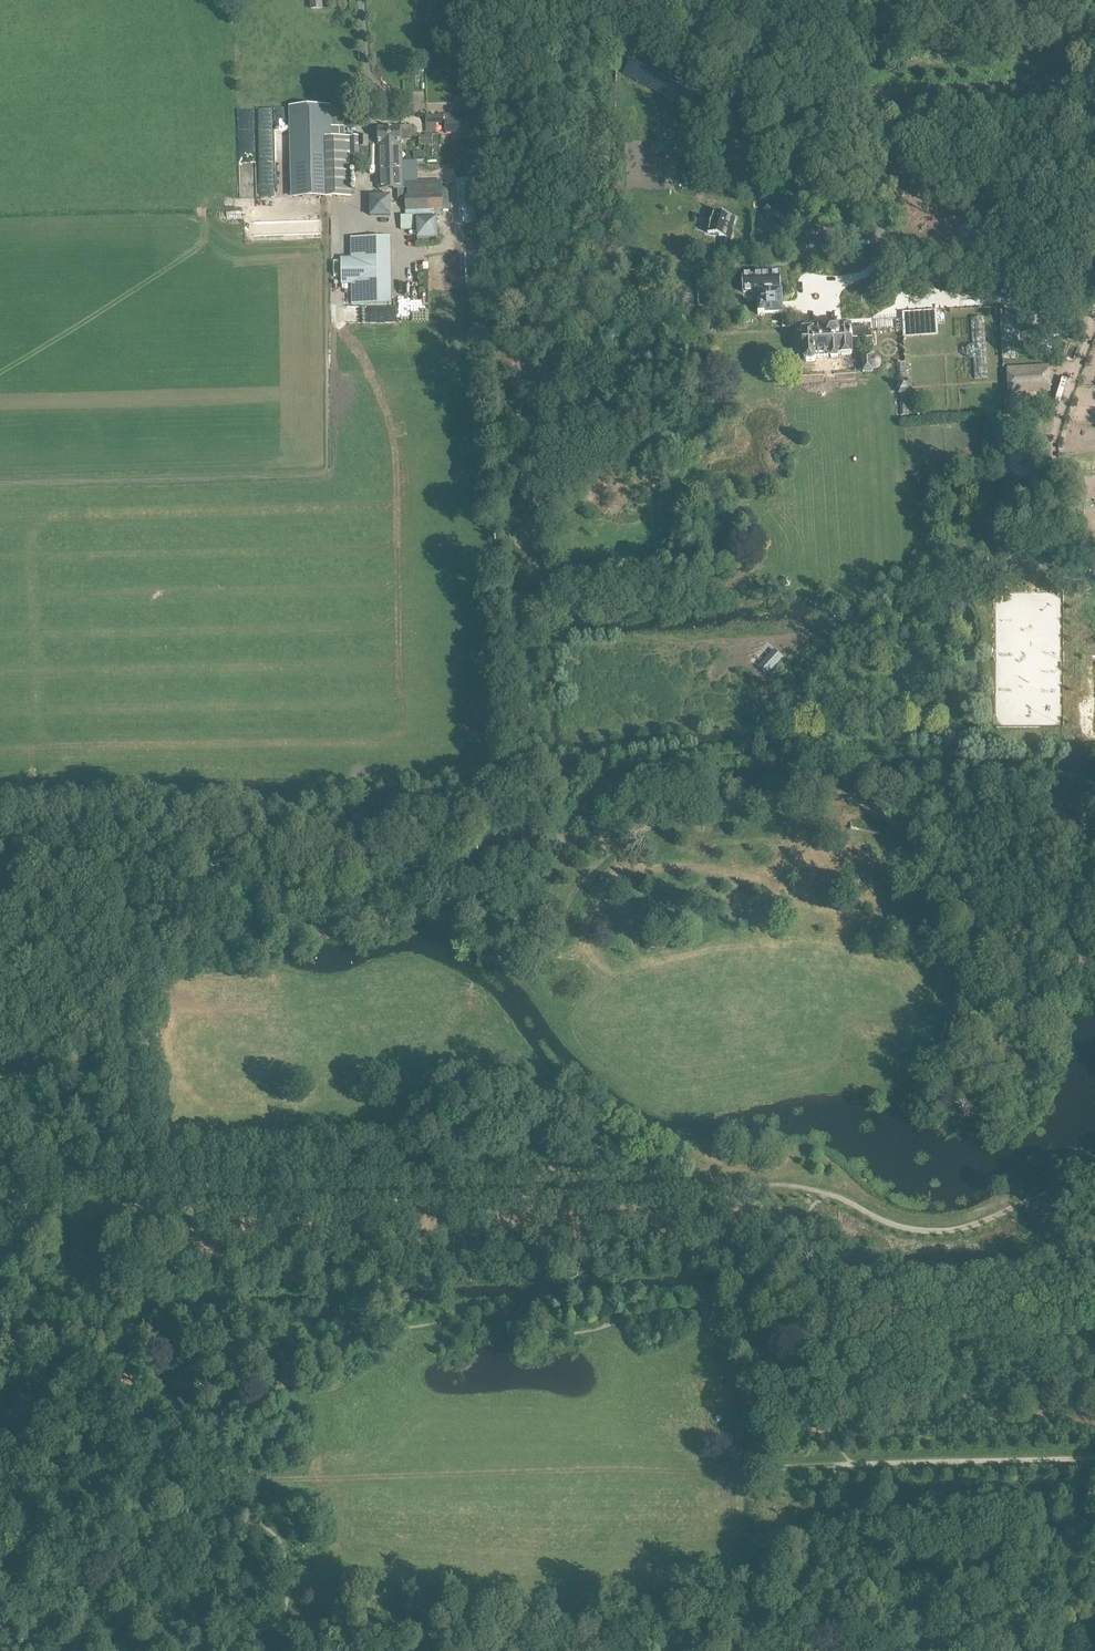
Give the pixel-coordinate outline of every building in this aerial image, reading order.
[(311,9),(323,8),(323,0),(310,0),(311,9)] [(466,71),(462,67),(456,73),(460,77),(466,71)] [(330,106),(292,107),(294,197),(316,197),(352,196),(351,155),(353,155),(365,155),(369,155),(369,147),(370,147),(370,137),(340,137),(339,127),(330,127),(330,106)] [(469,133),(468,114),(426,116),(427,125),(427,134),(425,134),(426,136),(419,136),(419,145),(433,145),(432,134),(437,134),(436,124),(445,124),(445,134),(469,133)] [(414,126),(391,127),(392,188),(404,187),(406,187),(406,193),(406,211),(443,211),(443,209),(449,209),(448,193),(442,193),(442,181),(416,182),(404,182),(403,162),(402,143),(400,143),(400,139),(408,139),(408,136),(415,136),(414,126)] [(391,127),(378,127),(380,179),(381,180),(381,188),(392,188),(391,127)] [(676,143),(650,143),(650,154),(676,153),(676,143)] [(778,185),(773,189),(777,194),(782,191),(778,185)] [(391,195),(368,195),(369,218),(391,218),(391,195)] [(777,227),(787,219),(773,203),(763,211),(777,227)] [(723,258),(731,257),(731,240),(733,229),(735,218),(714,213),(710,235),(724,238),(723,258)] [(400,230),(414,230),(414,216),(400,216),(400,230)] [(437,219),(417,219),(418,239),(437,238),(437,219)] [(393,304),(391,238),(350,239),(351,257),(341,257),(341,285),(351,285),(351,304),(393,304)] [(782,313),(780,271),(743,272),(744,292),(759,291),(759,307),(757,307),(757,315),(766,314),(766,313),(782,313)] [(925,310),(904,311),(906,336),(927,335),(927,334),(938,334),(937,309),(925,310)] [(989,377),(986,316),(972,317),(974,344),(970,344),(969,345),(968,346),(967,349),(966,350),(966,352),(967,354),(968,356),(970,357),(972,358),(975,358),(976,378),(989,377)] [(822,328),(822,324),(812,325),(812,329),(803,330),(804,359),(806,361),(814,361),(816,359),(816,357),(827,357),(827,354),(829,354),(830,358),(836,357),(836,353),(850,352),(850,341),(858,341),(858,340),(870,339),(871,353),(874,352),(873,345),(878,345),(877,335),(873,335),(873,336),(870,336),(870,326),(850,327),(822,328)] [(872,357),(872,354),(862,355),(863,373),(874,372),(874,368),(878,368),(880,367),(880,366),(881,364),(882,362),(881,360),(880,359),(879,358),(878,357),(872,357)] [(909,381),(907,362),(898,362),(902,416),(911,415),(909,392),(910,391),(910,381),(909,381)] [(1047,367),(1008,369),(1010,393),(1048,391),(1047,367)] [(1089,384),(1084,396),(1094,400),(1094,386),(1089,384)] [(547,596),(555,587),(548,581),(540,589),(547,596)] [(774,649),(759,667),(767,675),(783,657),(774,649)]
